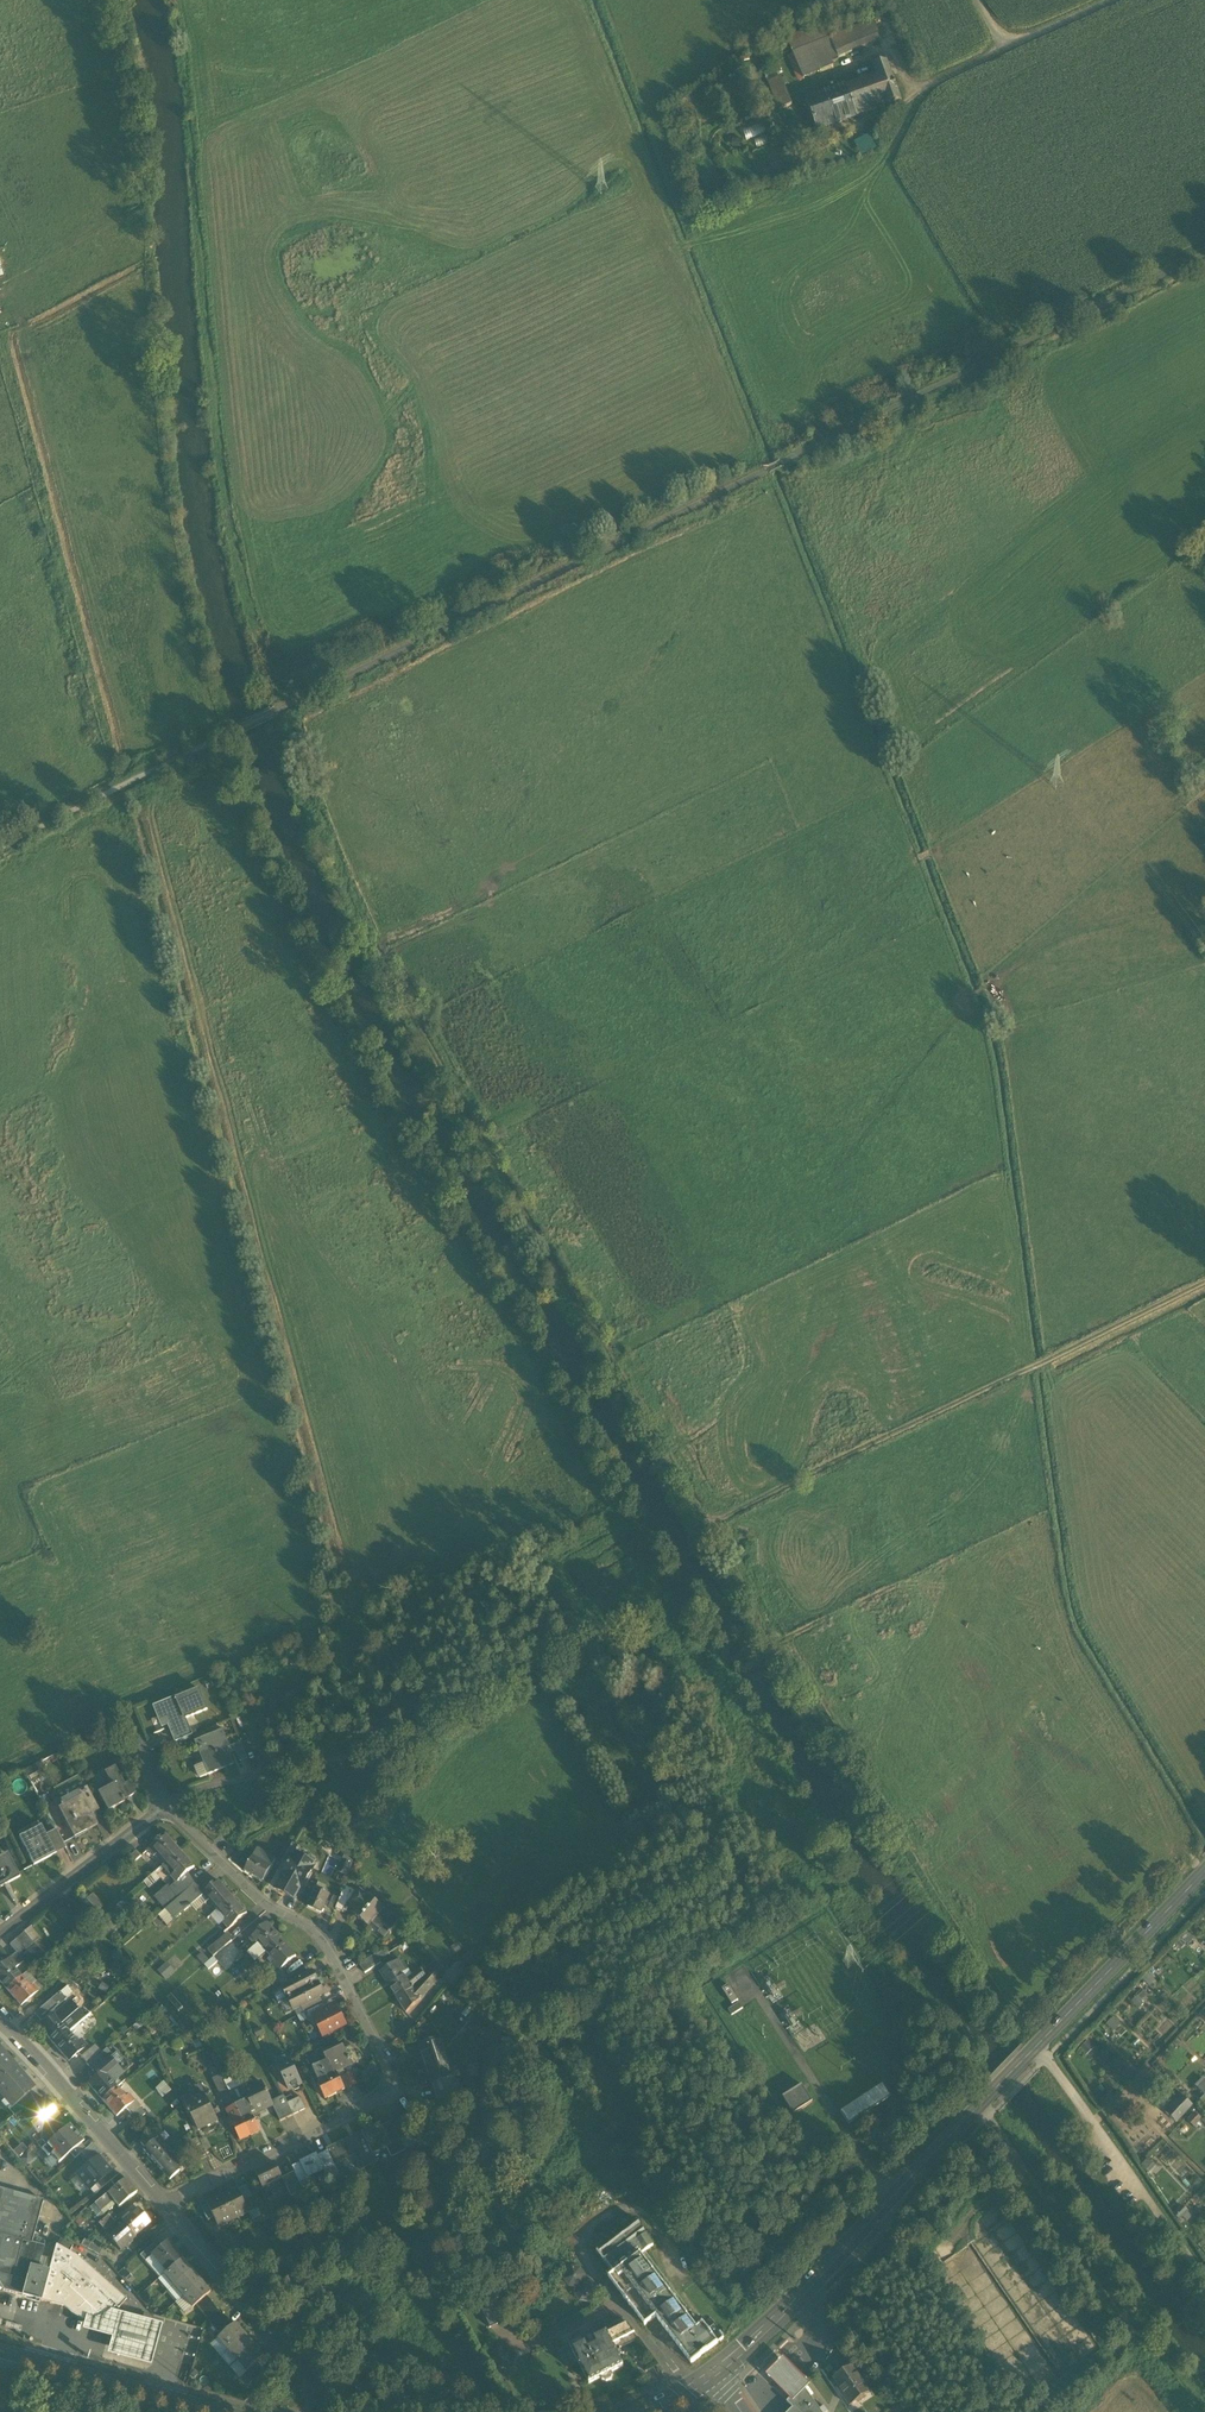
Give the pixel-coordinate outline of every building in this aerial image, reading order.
[(793,55),(823,42),(833,38),(826,22),(787,37),(793,55)] [(871,22),(833,38),(823,42),(831,62),(880,42),(871,22)] [(823,42),(793,55),(804,80),(833,68),(831,62),(823,42)] [(876,76),(880,88),(894,83),(887,62),(873,67),(873,68),(876,76)] [(857,117),(887,107),(887,105),(883,95),(880,88),(876,76),(846,87),(857,117)] [(769,83),(779,111),(792,106),(781,79),(769,83)] [(738,117),(749,114),(741,80),(730,82),(738,117)] [(880,88),(883,95),(896,90),(894,83),(880,88)] [(846,87),(823,95),(833,125),(857,117),(846,87)] [(901,102),(896,90),(883,95),(887,105),(887,107),(901,102)] [(817,131),(833,125),(823,95),(807,101),(817,131)] [(855,145),(862,156),(877,149),(872,141),(870,138),(855,145)] [(171,1731),(172,1732),(188,1725),(186,1719),(208,1710),(199,1690),(177,1699),(177,1698),(154,1707),(163,1727),(172,1723),(175,1730),(171,1731)] [(172,1732),(176,1742),(192,1735),(188,1725),(172,1732)] [(204,1764),(209,1775),(234,1765),(230,1756),(228,1749),(231,1748),(230,1747),(224,1730),(195,1742),(204,1764)] [(241,1743),(230,1747),(231,1748),(228,1749),(230,1756),(236,1753),(235,1748),(242,1745),(241,1743)] [(236,1753),(240,1762),(248,1759),(242,1745),(235,1748),(236,1753)] [(209,1775),(204,1764),(195,1768),(199,1779),(209,1775)] [(24,1771),(27,1777),(39,1771),(35,1765),(24,1771)] [(97,1794),(107,1812),(124,1803),(123,1801),(128,1799),(121,1787),(124,1785),(114,1767),(104,1773),(111,1786),(97,1794)] [(81,1796),(79,1792),(86,1788),(80,1775),(53,1789),(63,1806),(62,1806),(61,1805),(60,1806),(61,1807),(58,1809),(74,1838),(97,1826),(91,1815),(81,1796)] [(121,1787),(128,1799),(137,1794),(130,1782),(124,1785),(121,1787)] [(81,1796),(91,1815),(99,1811),(86,1788),(79,1792),(81,1796)] [(296,1819),(292,1811),(280,1818),(285,1826),(296,1819)] [(206,1824),(211,1830),(224,1819),(219,1813),(206,1824)] [(19,1837),(34,1866),(56,1854),(46,1836),(41,1826),(19,1837)] [(56,1831),(46,1836),(56,1854),(66,1849),(56,1831)] [(157,1854),(166,1864),(180,1851),(166,1835),(148,1850),(154,1856),(157,1854)] [(282,1862),(288,1866),(295,1853),(296,1854),(298,1851),(300,1848),(293,1843),(282,1862)] [(245,1871),(263,1881),(276,1859),(258,1849),(245,1871)] [(126,1860),(131,1866),(142,1856),(137,1850),(126,1860)] [(195,1868),(180,1851),(166,1864),(174,1874),(171,1876),(177,1883),(186,1875),(195,1868)] [(317,1862),(298,1851),(296,1854),(315,1865),(317,1862)] [(275,1889),(296,1900),(316,1865),(315,1865),(296,1854),(295,1853),(288,1866),(281,1878),(275,1889)] [(3,1882),(5,1885),(19,1877),(9,1857),(2,1861),(0,1858),(0,1883),(3,1882)] [(349,1876),(354,1865),(343,1861),(338,1872),(349,1876)] [(161,1878),(156,1872),(144,1882),(149,1889),(161,1878)] [(166,1909),(175,1920),(191,1906),(189,1902),(200,1892),(194,1885),(186,1875),(177,1883),(171,1888),(180,1898),(166,1909)] [(209,1900),(218,1910),(233,1897),(218,1881),(202,1894),(201,1896),(206,1903),(209,1900)] [(336,1910),(344,1913),(348,1902),(350,1903),(354,1898),(353,1898),(357,1893),(353,1890),(345,1887),(340,1899),(336,1910)] [(309,1908),(321,1914),(330,1895),(317,1889),(309,1908)] [(399,1921),(384,1909),(368,1896),(368,1897),(359,1890),(357,1893),(353,1898),(354,1898),(350,1903),(357,1909),(353,1914),(369,1926),(374,1921),(389,1933),(399,1921)] [(189,1902),(191,1906),(196,1911),(206,1903),(201,1896),(202,1894),(200,1892),(189,1902)] [(86,1901),(96,1913),(103,1907),(93,1894),(86,1901)] [(247,1914),(233,1897),(218,1910),(226,1920),(223,1922),(229,1929),(247,1914)] [(330,1907),(336,1910),(340,1899),(334,1897),(330,1907)] [(117,1906),(121,1911),(129,1905),(124,1900),(117,1906)] [(104,1916),(109,1922),(121,1911),(117,1906),(104,1916)] [(167,1926),(175,1920),(166,1909),(159,1916),(167,1926)] [(218,1910),(211,1916),(219,1926),(223,1922),(226,1920),(218,1910)] [(117,1931),(109,1922),(104,1916),(99,1921),(111,1936),(117,1931)] [(234,1938),(243,1929),(237,1923),(228,1933),(234,1938)] [(259,1942),(267,1953),(282,1940),(268,1923),(250,1938),(255,1945),(259,1942)] [(30,1927),(24,1933),(33,1943),(38,1939),(39,1941),(41,1939),(30,1927)] [(16,1939),(27,1952),(33,1946),(35,1945),(33,1943),(24,1933),(16,1939)] [(208,1951),(213,1957),(232,1941),(227,1935),(208,1951)] [(27,1952),(16,1939),(10,1945),(16,1952),(20,1957),(27,1952)] [(33,1946),(39,1953),(40,1954),(46,1948),(39,1941),(38,1939),(33,1943),(35,1945),(33,1946)] [(296,1957),(282,1940),(267,1953),(276,1962),(273,1965),(278,1972),(282,1968),(296,1957)] [(259,1942),(255,1945),(247,1952),(255,1962),(267,1953),(259,1942)] [(456,1954),(463,1948),(458,1942),(451,1948),(456,1954)] [(28,1962),(39,1953),(33,1946),(27,1952),(20,1957),(16,1952),(10,1958),(18,1967),(24,1962),(28,1962)] [(204,1965),(209,1960),(203,1953),(197,1957),(204,1965)] [(359,1965),(365,1974),(381,1963),(376,1954),(359,1965)] [(117,1960),(107,1955),(102,1967),(112,1972),(117,1960)] [(470,1955),(460,1961),(466,1970),(476,1963),(470,1955)] [(218,1962),(213,1957),(209,1960),(204,1965),(208,1970),(218,1962)] [(18,1967),(10,1958),(0,1967),(0,1982),(5,1988),(20,1976),(15,1969),(18,1967)] [(239,1965),(244,1972),(251,1965),(247,1959),(239,1965)] [(380,1972),(389,1986),(404,1976),(403,1974),(404,1972),(409,1970),(403,1961),(399,1964),(397,1961),(380,1972)] [(436,1981),(437,1982),(446,1973),(436,1961),(427,1970),(430,1974),(436,1981)] [(175,1972),(167,1962),(157,1970),(166,1980),(175,1972)] [(286,1979),(290,1985),(309,1975),(305,1968),(289,1977),(282,1968),(278,1972),(272,1977),(278,1983),(286,1979)] [(407,1980),(404,1976),(389,1986),(398,1999),(427,1977),(421,1969),(407,1980)] [(33,1985),(36,1982),(27,1972),(21,1977),(30,1987),(33,1985)] [(282,2002),(289,1999),(320,1983),(319,1980),(316,1981),(315,1978),(313,1979),(311,1974),(309,1975),(290,1985),(283,1988),(275,1992),(281,2003),(282,2002)] [(430,1974),(427,1977),(398,1999),(406,2013),(420,2000),(423,1997),(436,1981),(430,1974)] [(21,1977),(20,1976),(5,1988),(7,1990),(21,2007),(39,1991),(33,1985),(30,1987),(21,1977)] [(33,1985),(39,1991),(44,1986),(38,1980),(36,1982),(33,1985)] [(110,1987),(102,1983),(98,1989),(106,1994),(110,1987)] [(323,1989),(320,1983),(289,1999),(294,2009),(294,2010),(301,2007),(320,1998),(322,1996),(319,1991),(323,1989)] [(722,1989),(732,2005),(739,2001),(729,1985),(722,1989)] [(60,1993),(65,1999),(72,1993),(66,1987),(60,1993)] [(51,2000),(57,2007),(66,2000),(65,1999),(60,1993),(51,2000)] [(183,2007),(171,1994),(167,1998),(179,2011),(183,2007)] [(326,2010),(323,2004),(320,1998),(301,2007),(304,2014),(308,2020),(317,2016),(317,2015),(326,2010)] [(289,1999),(282,2002),(287,2012),(294,2009),(289,1999)] [(34,2014),(41,2021),(57,2007),(51,2000),(34,2014)] [(331,2000),(323,2004),(326,2010),(335,2006),(331,2000)] [(729,2010),(732,2016),(744,2009),(740,2003),(729,2010)] [(474,2009),(469,2005),(461,2014),(466,2019),(474,2009)] [(172,2032),(181,2028),(162,2006),(157,2010),(160,2014),(158,2016),(172,2032)] [(320,2027),(324,2035),(326,2034),(344,2025),(335,2006),(326,2010),(317,2015),(317,2016),(322,2026),(320,2027)] [(40,2029),(54,2045),(69,2033),(60,2023),(64,2020),(58,2013),(40,2029)] [(317,2016),(308,2020),(316,2029),(320,2027),(322,2026),(317,2016)] [(1108,2023),(1114,2031),(1122,2025),(1115,2017),(1108,2023)] [(160,2028),(154,2021),(146,2028),(152,2035),(160,2028)] [(261,2027),(253,2030),(257,2038),(264,2035),(261,2027)] [(77,2042),(69,2033),(54,2045),(69,2062),(86,2046),(81,2040),(77,2042)] [(501,2040),(514,2051),(518,2043),(507,2033),(501,2040)] [(431,2084),(441,2081),(447,2079),(452,2078),(452,2077),(451,2074),(439,2038),(419,2045),(431,2084)] [(1089,2041),(1081,2049),(1087,2055),(1095,2047),(1089,2041)] [(342,2044),(325,2053),(324,2053),(328,2061),(321,2065),(327,2077),(337,2072),(337,2073),(344,2070),(341,2065),(350,2061),(351,2060),(350,2058),(349,2059),(344,2049),(342,2044)] [(350,2061),(352,2066),(360,2062),(352,2045),(344,2049),(349,2059),(350,2058),(351,2060),(350,2061)] [(80,2058),(87,2065),(101,2053),(94,2046),(80,2058)] [(15,2066),(0,2048),(0,2079),(15,2066)] [(162,2049),(157,2052),(166,2070),(171,2068),(162,2049)] [(321,2064),(321,2065),(328,2061),(324,2053),(325,2053),(323,2049),(315,2053),(316,2054),(321,2064)] [(101,2054),(101,2053),(87,2065),(93,2072),(95,2071),(107,2060),(109,2058),(104,2052),(101,2054)] [(116,2052),(109,2058),(107,2060),(114,2069),(116,2067),(123,2061),(116,2052)] [(308,2057),(313,2068),(321,2064),(316,2054),(308,2057)] [(276,2063),(290,2091),(303,2084),(289,2057),(276,2063)] [(87,2084),(102,2101),(117,2088),(112,2083),(122,2074),(116,2067),(114,2069),(107,2060),(95,2071),(98,2075),(87,2084)] [(341,2065),(344,2070),(352,2066),(350,2061),(341,2065)] [(377,2079),(379,2076),(375,2066),(372,2063),(366,2072),(377,2079)] [(473,2079),(466,2067),(465,2063),(458,2071),(470,2095),(478,2089),(473,2079)] [(466,2067),(473,2079),(479,2076),(473,2063),(466,2067)] [(314,2071),(319,2081),(327,2077),(321,2065),(321,2064),(313,2068),(314,2071)] [(15,2066),(0,2079),(0,2092),(12,2105),(12,2106),(30,2091),(34,2087),(15,2066)] [(314,2071),(310,2073),(314,2083),(317,2082),(319,2081),(314,2071)] [(345,2090),(337,2073),(337,2072),(327,2077),(335,2095),(345,2090)] [(345,2076),(351,2087),(357,2084),(351,2073),(345,2076)] [(229,2092),(242,2086),(236,2075),(224,2081),(229,2092)] [(463,2097),(461,2090),(458,2083),(456,2075),(452,2077),(452,2078),(447,2079),(451,2091),(445,2092),(437,2095),(440,2105),(463,2097)] [(213,2080),(222,2098),(230,2094),(229,2092),(224,2081),(222,2076),(213,2080)] [(335,2095),(327,2077),(319,2081),(317,2082),(326,2100),(335,2095)] [(1195,2086),(1204,2097),(1204,2077),(1195,2086)] [(441,2081),(445,2092),(451,2091),(447,2079),(441,2081)] [(172,2090),(164,2081),(155,2089),(162,2098),(172,2090)] [(441,2081),(431,2084),(435,2096),(437,2095),(445,2092),(441,2081)] [(255,2107),(253,2108),(256,2113),(272,2105),(273,2105),(272,2103),(268,2095),(269,2095),(267,2092),(263,2083),(247,2090),(255,2107)] [(883,2085),(841,2113),(849,2125),(891,2097),(883,2085)] [(248,2100),(242,2086),(229,2092),(230,2094),(236,2106),(248,2100)] [(813,2103),(802,2086),(783,2098),(794,2114),(813,2103)] [(125,2098),(117,2088),(102,2101),(116,2117),(126,2109),(134,2102),(128,2095),(125,2098)] [(8,2109),(13,2116),(35,2097),(30,2091),(12,2106),(12,2105),(8,2109)] [(236,2106),(230,2094),(222,2098),(228,2110),(236,2106)] [(1165,2112),(1176,2122),(1192,2105),(1180,2094),(1177,2097),(1178,2099),(1182,2102),(1174,2110),(1171,2107),(1165,2112)] [(186,2104),(199,2130),(218,2121),(205,2095),(186,2104)] [(434,2096),(427,2098),(431,2110),(432,2110),(437,2108),(438,2108),(434,2096)] [(40,2103),(35,2097),(13,2116),(19,2122),(23,2118),(40,2103)] [(280,2122),(294,2116),(288,2104),(285,2097),(272,2103),(273,2105),(272,2105),(280,2122)] [(301,2097),(288,2104),(294,2116),(307,2109),(301,2097)] [(427,2098),(420,2102),(426,2113),(431,2110),(427,2098)] [(58,2116),(44,2099),(40,2103),(23,2118),(37,2134),(49,2124),(58,2116)] [(236,2106),(242,2118),(252,2114),(256,2113),(253,2108),(249,2099),(248,2100),(236,2106)] [(1182,2102),(1178,2099),(1171,2107),(1174,2110),(1182,2102)] [(140,2108),(141,2107),(135,2101),(134,2102),(126,2109),(131,2115),(139,2108),(140,2108)] [(418,2117),(426,2113),(420,2102),(412,2106),(418,2117)] [(228,2110),(234,2122),(242,2118),(236,2106),(228,2110)] [(456,2107),(444,2111),(447,2118),(458,2114),(456,2107)] [(128,2117),(134,2123),(145,2114),(140,2108),(139,2108),(131,2115),(128,2117)] [(436,2120),(447,2118),(444,2111),(438,2110),(437,2108),(432,2110),(436,2120)] [(422,2123),(436,2120),(432,2110),(431,2110),(426,2113),(418,2117),(422,2123)] [(1189,2122),(1199,2127),(1204,2117),(1195,2111),(1189,2122)] [(260,2131),(252,2114),(242,2118),(251,2136),(260,2131)] [(407,2136),(404,2129),(397,2115),(390,2119),(392,2122),(397,2133),(401,2139),(407,2136)] [(23,2118),(19,2122),(16,2124),(30,2140),(32,2138),(37,2134),(23,2118)] [(251,2136),(242,2118),(234,2122),(232,2123),(241,2141),(251,2136)] [(392,2157),(406,2150),(401,2139),(397,2133),(392,2122),(381,2127),(380,2124),(363,2132),(373,2155),(387,2148),(392,2157)] [(53,2129),(49,2124),(37,2134),(32,2138),(37,2143),(51,2131),(53,2129)] [(69,2125),(56,2136),(42,2149),(48,2157),(51,2154),(59,2163),(70,2153),(81,2144),(84,2142),(69,2125)] [(37,2144),(42,2149),(56,2136),(51,2131),(37,2143),(37,2144)] [(333,2161),(337,2169),(344,2166),(342,2161),(353,2155),(361,2170),(377,2163),(373,2155),(363,2132),(362,2131),(333,2145),(339,2158),(333,2161)] [(140,2143),(145,2148),(153,2141),(158,2137),(154,2132),(140,2143)] [(407,2136),(401,2139),(406,2150),(415,2146),(410,2134),(407,2136)] [(191,2141),(201,2160),(207,2157),(198,2138),(191,2141)] [(207,2138),(200,2141),(205,2152),(212,2149),(207,2138)] [(143,2150),(156,2166),(166,2157),(162,2153),(165,2151),(158,2144),(156,2146),(153,2141),(145,2148),(143,2150)] [(22,2143),(13,2151),(19,2158),(28,2150),(22,2143)] [(81,2144),(70,2153),(75,2159),(81,2153),(86,2149),(81,2144)] [(81,2153),(90,2164),(98,2157),(100,2155),(91,2145),(86,2149),(81,2153)] [(328,2151),(333,2161),(339,2158),(333,2145),(327,2149),(328,2151)] [(300,2162),(300,2163),(307,2178),(310,2177),(324,2170),(328,2181),(339,2176),(337,2169),(333,2161),(328,2151),(317,2156),(316,2154),(300,2162)] [(28,2153),(21,2158),(27,2166),(33,2160),(28,2153)] [(51,2154),(48,2157),(44,2161),(51,2170),(59,2163),(51,2154)] [(295,2154),(289,2157),(292,2166),(299,2163),(295,2154)] [(91,2189),(110,2173),(98,2157),(90,2164),(77,2175),(89,2190),(91,2189)] [(169,2161),(166,2157),(156,2166),(169,2181),(179,2172),(175,2168),(178,2166),(171,2159),(169,2161)] [(1142,2166),(1152,2174),(1159,2165),(1149,2157),(1142,2166)] [(255,2172),(263,2188),(282,2178),(283,2178),(282,2177),(275,2162),(255,2172)] [(311,2179),(310,2177),(307,2178),(300,2163),(292,2167),(294,2172),(298,2180),(304,2191),(305,2193),(316,2187),(312,2179),(311,2179)] [(348,2174),(344,2166),(337,2169),(339,2176),(341,2178),(348,2174)] [(96,2194),(111,2182),(116,2177),(111,2172),(110,2173),(91,2189),(96,2194)] [(282,2178),(292,2197),(304,2191),(298,2180),(294,2172),(282,2177),(283,2178),(282,2178)] [(120,2174),(116,2177),(111,2182),(115,2187),(125,2179),(120,2174)] [(89,2190),(77,2175),(70,2181),(82,2196),(89,2190)] [(116,2205),(119,2208),(136,2193),(125,2179),(115,2187),(107,2194),(113,2201),(116,2205)] [(238,2190),(244,2203),(253,2199),(252,2198),(246,2186),(238,2190)] [(22,2242),(31,2244),(31,2243),(42,2201),(0,2190),(0,2236),(22,2242)] [(233,2219),(248,2212),(244,2203),(238,2190),(223,2197),(233,2219)] [(94,2204),(100,2211),(113,2201),(107,2194),(94,2204)] [(218,2226),(233,2219),(223,2197),(208,2205),(214,2218),(218,2226)] [(253,2199),(244,2203),(248,2212),(258,2208),(253,2198),(252,2198),(253,2199)] [(104,2215),(116,2205),(113,2201),(100,2211),(101,2213),(104,2215)] [(90,2208),(97,2217),(101,2213),(100,2211),(94,2204),(90,2208)] [(117,2218),(122,2223),(138,2211),(133,2205),(117,2218)] [(202,2208),(208,2221),(214,2218),(208,2205),(202,2208)] [(398,2205),(389,2209),(393,2217),(402,2213),(398,2205)] [(258,2208),(248,2212),(253,2221),(262,2216),(258,2208)] [(122,2223),(125,2226),(134,2235),(140,2230),(140,2231),(149,2223),(139,2210),(138,2211),(122,2223)] [(313,2212),(299,2219),(304,2230),(319,2223),(313,2212)] [(95,2219),(99,2224),(106,2218),(104,2215),(101,2213),(97,2217),(95,2219)] [(112,2223),(106,2218),(99,2224),(104,2230),(111,2224),(112,2223)] [(656,2317),(691,2364),(717,2344),(702,2324),(696,2329),(641,2256),(644,2253),(654,2246),(638,2221),(637,2222),(628,2229),(627,2229),(627,2230),(613,2240),(612,2240),(613,2241),(606,2245),(605,2246),(606,2246),(599,2251),(599,2250),(598,2251),(609,2266),(604,2270),(610,2278),(609,2278),(624,2298),(630,2306),(645,2326),(656,2317)] [(135,2237),(134,2235),(125,2226),(124,2228),(119,2222),(114,2227),(106,2233),(122,2250),(135,2237)] [(280,2223),(271,2227),(276,2237),(285,2233),(280,2223)] [(0,2236),(0,2276),(12,2279),(22,2242),(0,2236)] [(81,2246),(99,2256),(103,2249),(84,2239),(81,2246)] [(72,2247),(60,2240),(57,2246),(69,2253),(72,2247)] [(31,2244),(22,2242),(12,2279),(26,2282),(30,2267),(38,2269),(41,2258),(44,2247),(31,2243),(31,2244)] [(151,2256),(166,2273),(181,2260),(166,2242),(158,2249),(151,2256)] [(139,2256),(145,2262),(151,2256),(158,2249),(153,2244),(139,2256)] [(48,2272),(40,2301),(63,2308),(70,2313),(75,2316),(81,2319),(85,2321),(86,2321),(94,2322),(103,2319),(107,2316),(111,2312),(115,2307),(84,2280),(92,2271),(78,2258),(56,2246),(51,2261),(48,2272)] [(151,2256),(145,2262),(159,2278),(163,2275),(166,2273),(151,2256)] [(48,2272),(51,2261),(41,2258),(38,2269),(48,2272)] [(163,2275),(173,2287),(191,2271),(181,2260),(166,2273),(163,2275)] [(22,2297),(40,2301),(48,2272),(38,2269),(30,2267),(26,2282),(22,2296),(22,2297)] [(570,2286),(577,2287),(583,2283),(585,2275),(580,2269),(573,2268),(566,2272),(565,2280),(570,2286)] [(132,2277),(126,2270),(121,2274),(127,2282),(132,2277)] [(126,2301),(92,2271),(84,2280),(115,2307),(118,2310),(126,2301)] [(173,2287),(182,2297),(200,2282),(191,2271),(173,2287)] [(163,2275),(159,2278),(158,2280),(167,2291),(173,2287),(163,2275)] [(26,2282),(12,2279),(0,2276),(0,2289),(1,2288),(3,2291),(22,2296),(26,2282)] [(210,2293),(200,2282),(182,2297),(192,2309),(196,2305),(206,2296),(210,2293)] [(580,2301),(588,2302),(594,2297),(595,2293),(587,2283),(583,2283),(577,2287),(576,2295),(580,2301)] [(173,2287),(167,2291),(177,2302),(182,2297),(173,2287)] [(212,2302),(206,2296),(196,2305),(201,2312),(212,2302)] [(182,2297),(177,2302),(174,2304),(184,2315),(192,2309),(182,2297)] [(217,2308),(212,2302),(201,2312),(206,2318),(217,2308)] [(222,2314),(217,2308),(206,2318),(211,2324),(222,2314)] [(161,2325),(111,2312),(107,2316),(103,2319),(94,2322),(86,2321),(85,2321),(82,2330),(111,2338),(107,2354),(150,2366),(161,2325)] [(228,2321),(222,2314),(211,2324),(217,2330),(228,2321)] [(202,2339),(204,2329),(157,2316),(156,2320),(167,2323),(166,2326),(186,2332),(184,2338),(188,2339),(178,2376),(187,2379),(199,2338),(202,2339)] [(233,2327),(228,2321),(217,2330),(222,2336),(233,2327)] [(586,2344),(585,2344),(582,2337),(570,2344),(573,2350),(572,2351),(589,2384),(601,2378),(602,2380),(607,2382),(611,2380),(613,2375),(611,2373),(623,2367),(615,2351),(638,2339),(635,2333),(634,2332),(628,2324),(627,2323),(626,2324),(607,2334),(606,2334),(605,2334),(595,2340),(595,2339),(593,2340),(594,2341),(586,2345),(586,2344)] [(218,2340),(228,2351),(246,2335),(237,2324),(233,2327),(222,2336),(218,2340)] [(228,2351),(237,2361),(255,2346),(246,2335),(228,2351)] [(835,2344),(842,2355),(854,2347),(846,2336),(835,2344)] [(220,2357),(228,2351),(218,2340),(211,2346),(220,2357)] [(265,2357),(255,2346),(237,2361),(247,2372),(258,2363),(265,2357)] [(228,2351),(220,2357),(230,2368),(237,2361),(228,2351)] [(258,2363),(263,2369),(273,2359),(268,2354),(265,2357),(258,2363)] [(810,2385),(783,2358),(766,2375),(793,2402),(810,2385)] [(237,2361),(230,2368),(239,2379),(247,2372),(237,2361)] [(247,2372),(256,2384),(267,2374),(263,2369),(258,2363),(247,2372)] [(842,2395),(850,2407),(869,2393),(851,2366),(834,2378),(839,2387),(840,2387),(845,2393),(842,2395)] [(793,2408),(797,2411),(821,2411),(805,2389),(802,2386),(802,2387),(803,2387),(791,2399),(788,2402),(788,2401),(787,2402),(793,2408)]
